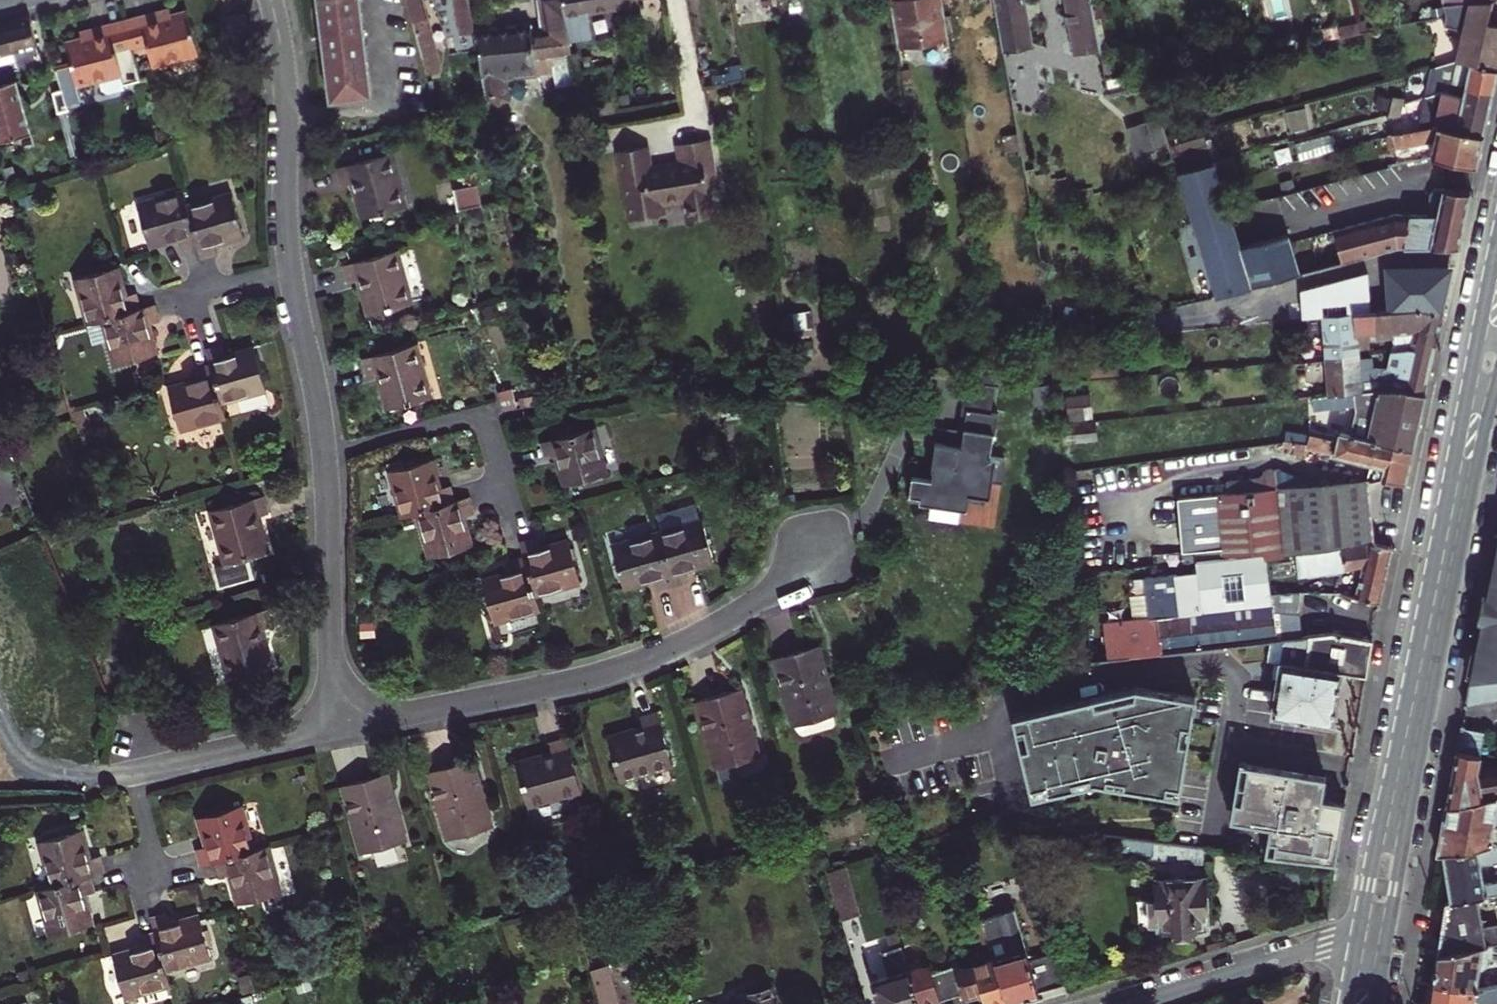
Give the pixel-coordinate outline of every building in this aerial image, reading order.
[(317,8),(360,2),(360,0),(316,0),(317,8)] [(409,7),(414,27),(425,66),(428,74),(438,71),(421,0),(407,0),(409,7)] [(469,0),(454,0),(460,35),(474,32),(469,0)] [(544,17),(565,13),(563,0),(541,0),(544,17)] [(565,13),(566,17),(602,11),(639,5),(639,0),(563,0),(565,13)] [(894,20),(899,49),(949,40),(942,0),(891,0),(894,20)] [(1003,50),(1033,45),(1026,0),(994,0),(996,10),(1003,50)] [(1100,50),(1092,0),(1067,0),(1076,54),(1100,50)] [(1491,12),(1494,1),(1488,2),(1482,24),(1489,22),(1492,23),(1491,12)] [(366,49),(360,2),(317,8),(329,101),(372,95),(366,49)] [(1445,17),(1443,26),(1463,31),(1455,61),(1496,70),(1496,24),(1492,23),(1489,22),(1482,24),(1488,2),(1443,7),(1445,17)] [(170,9),(161,11),(163,19),(172,16),(170,9)] [(180,14),(172,16),(163,19),(161,11),(126,20),(133,49),(147,46),(152,67),(199,55),(188,12),(180,14)] [(544,17),(546,33),(553,72),(556,87),(577,84),(566,17),(565,13),(544,17)] [(24,50),(30,69),(44,65),(30,19),(0,27),(0,57),(24,50)] [(124,87),(123,83),(140,79),(133,49),(126,20),(107,25),(89,30),(91,36),(82,39),(66,43),(72,67),(56,71),(66,104),(124,87)] [(536,73),(532,34),(531,26),(504,28),(477,31),(483,78),(487,98),(490,116),(504,114),(502,101),(506,101),(505,96),(509,95),(506,77),(536,73)] [(80,32),(82,39),(91,36),(89,30),(80,32)] [(532,34),(536,73),(553,72),(546,33),(532,34)] [(1443,92),(1490,102),(1493,86),(1496,70),(1455,61),(1430,68),(1424,97),(1432,95),(1443,92)] [(18,90),(17,85),(15,81),(0,85),(0,141),(30,133),(18,90)] [(1436,106),(1432,126),(1439,125),(1482,136),(1486,119),(1490,102),(1443,92),(1432,95),(1430,104),(1436,106)] [(1402,103),(1403,99),(1392,96),(1388,114),(1388,117),(1400,115),(1402,103)] [(1293,134),(1308,127),(1299,108),(1284,115),(1293,134)] [(66,110),(60,112),(73,160),(79,158),(66,110)] [(1439,125),(1432,126),(1391,134),(1394,149),(1433,141),(1430,156),(1435,158),(1475,167),(1477,160),(1479,152),(1482,136),(1439,125)] [(706,191),(718,189),(711,140),(702,142),(691,144),(696,169),(680,172),(678,164),(671,165),(678,201),(684,200),(688,222),(711,218),(706,191)] [(675,146),(678,164),(680,172),(696,169),(691,144),(675,146)] [(663,204),(678,201),(671,165),(660,167),(660,169),(649,170),(645,148),(618,152),(629,219),(662,214),(661,209),(663,204)] [(390,153),(338,168),(342,185),(351,183),(361,218),(406,206),(390,153)] [(1227,209),(1220,186),(1214,165),(1179,174),(1182,183),(1185,193),(1192,218),(1196,231),(1231,220),(1227,209)] [(1404,214),(1391,166),(1227,209),(1231,220),(1252,287),(1404,248),(1457,248),(1463,220),(1470,192),(1436,189),(1430,193),(1429,203),(1438,204),(1436,214),(1404,214)] [(13,172),(5,175),(9,186),(16,184),(13,172)] [(456,188),(460,209),(484,204),(480,183),(456,188)] [(186,206),(182,191),(137,204),(149,247),(178,239),(181,248),(197,244),(186,206)] [(232,192),(186,206),(197,244),(201,259),(215,255),(218,254),(215,245),(244,237),(232,192)] [(1231,220),(1196,231),(1198,239),(1215,296),(1252,287),(1231,220)] [(412,303),(397,250),(344,265),(349,283),(359,280),(369,315),(412,303)] [(1398,289),(1400,310),(1420,309),(1443,313),(1445,304),(1449,286),(1453,268),(1428,263),(1403,265),(1386,269),(1388,290),(1398,289)] [(87,323),(101,319),(140,308),(136,293),(136,292),(126,294),(118,267),(75,279),(87,323)] [(1370,292),(1370,295),(1373,313),(1400,310),(1398,289),(1388,290),(1370,292)] [(1338,301),(1340,316),(1373,313),(1370,295),(1338,301)] [(140,308),(101,319),(113,365),(158,352),(150,323),(159,321),(159,318),(155,304),(140,308)] [(1318,318),(1300,320),(1301,331),(1322,328),(1325,355),(1359,353),(1359,350),(1370,349),(1369,336),(1394,335),(1413,333),(1437,340),(1440,327),(1443,313),(1420,309),(1400,310),(1373,313),(1340,316),(1318,318)] [(1394,335),(1393,350),(1411,349),(1413,333),(1394,335)] [(1437,340),(1413,333),(1411,349),(1434,354),(1437,340)] [(431,396),(416,343),(364,358),(368,376),(379,373),(389,408),(431,396)] [(225,355),(222,344),(219,346),(206,349),(210,364),(221,403),(266,391),(255,347),(225,355)] [(1359,357),(1359,353),(1325,355),(1325,364),(1319,365),(1320,377),(1326,376),(1327,383),(1290,387),(1291,399),(1305,398),(1311,398),(1380,391),(1425,394),(1430,374),(1434,354),(1411,349),(1393,350),(1390,351),(1386,367),(1373,367),(1372,356),(1359,357)] [(226,418),(221,403),(210,364),(195,369),(193,370),(196,380),(169,388),(181,431),(226,418)] [(1350,435),(1412,450),(1418,425),(1424,400),(1425,394),(1380,391),(1311,398),(1312,407),(1333,406),(1334,408),(1355,404),(1355,413),(1350,435)] [(1091,420),(1090,395),(1066,395),(1067,421),(1091,420)] [(997,404),(972,400),(968,428),(993,430),(997,404)] [(1059,425),(1062,444),(1097,440),(1096,421),(1059,425)] [(572,429),(573,433),(592,428),(591,424),(572,429)] [(554,457),(563,486),(608,472),(595,427),(592,428),(573,433),(541,443),(541,444),(545,457),(545,459),(554,457)] [(933,520),(934,513),(970,519),(971,511),(992,514),(994,496),(1003,498),(1007,474),(992,472),(1001,430),(968,428),(963,464),(936,460),(932,495),(914,493),(911,516),(933,520)] [(1412,450),(1350,435),(1338,432),(1336,439),(1310,432),(1307,443),(1294,442),(1292,450),(1291,452),(1305,455),(1307,448),(1378,464),(1375,479),(1380,478),(1405,483),(1409,467),(1412,450)] [(6,442),(13,460),(33,454),(26,435),(6,442)] [(1283,447),(1292,450),(1294,442),(1283,440),(1283,447)] [(451,487),(450,485),(441,487),(433,459),(388,471),(402,516),(415,513),(455,501),(451,487)] [(1226,480),(1227,493),(1308,485),(1306,465),(1273,469),(1257,477),(1226,480)] [(1308,485),(1227,493),(1216,493),(1177,498),(1184,563),(1223,558),(1264,554),(1265,558),(1285,557),(1295,555),(1370,541),(1367,510),(1364,480),(1308,485)] [(263,496),(210,510),(224,563),(269,551),(259,515),(267,513),(263,496)] [(455,501),(415,513),(428,557),(471,544),(463,516),(474,514),(473,511),(469,497),(455,501)] [(701,519),(656,531),(671,586),(687,581),(685,571),(714,564),(701,519)] [(623,589),(653,580),(656,590),(671,586),(656,531),(611,544),(623,589)] [(202,535),(206,561),(219,559),(215,533),(202,535)] [(523,555),(535,595),(580,583),(573,558),(570,549),(567,539),(538,547),(535,537),(534,538),(519,542),(523,555)] [(1370,541),(1295,555),(1298,574),(1361,567),(1355,597),(1381,602),(1383,591),(1386,579),(1392,546),(1370,541)] [(1469,680),(1496,675),(1496,544),(1486,595),(1490,596),(1485,620),(1481,619),(1473,658),(1469,680)] [(1184,563),(1156,566),(1158,577),(1176,575),(1181,605),(1198,603),(1199,615),(1272,608),(1272,611),(1296,614),(1297,603),(1298,593),(1270,593),(1265,558),(1264,554),(1223,558),(1184,563)] [(539,611),(535,595),(523,555),(509,559),(507,560),(510,570),(482,578),(495,623),(539,611)] [(1181,605),(1176,575),(1158,577),(1143,578),(1145,593),(1148,617),(1133,619),(1103,622),(1108,659),(1277,639),(1275,625),(1272,611),(1272,608),(1199,615),(1198,603),(1181,605)] [(1130,596),(1133,619),(1148,617),(1145,593),(1130,596)] [(268,609),(213,624),(228,677),(273,664),(264,629),(272,626),(268,609)] [(1279,661),(1270,713),(1331,724),(1340,673),(1366,677),(1373,640),(1331,633),(1308,635),(1303,665),(1279,661)] [(1303,665),(1308,635),(1279,639),(1279,661),(1303,665)] [(818,645),(774,658),(793,726),(838,713),(818,645)] [(1464,706),(1496,700),(1496,675),(1469,680),(1467,693),(1464,706)] [(740,688),(696,701),(715,769),(718,768),(722,783),(727,786),(738,783),(741,778),(736,763),(760,756),(740,688)] [(1011,716),(1031,798),(1074,788),(1073,782),(1088,778),(1090,784),(1094,783),(1106,785),(1107,779),(1123,781),(1122,788),(1165,795),(1167,786),(1180,788),(1187,743),(1179,742),(1182,726),(1190,727),(1195,698),(1134,688),(1133,697),(1095,706),(1093,697),(1011,716)] [(642,727),(607,737),(620,780),(673,765),(657,712),(640,717),(642,727)] [(1485,732),(1461,727),(1454,766),(1447,804),(1482,798),(1478,772),(1485,732)] [(549,753),(516,763),(528,807),(581,792),(573,766),(566,738),(546,744),(549,753)] [(472,759),(428,772),(448,839),(491,826),(472,759)] [(1230,819),(1270,826),(1267,840),(1276,841),(1273,857),(1335,864),(1345,804),(1321,800),(1325,777),(1239,762),(1230,819)] [(584,790),(577,765),(573,766),(581,792),(584,790)] [(1478,772),(1482,798),(1496,795),(1496,769),(1478,772)] [(386,772),(342,785),(362,852),(406,840),(386,772)] [(1482,798),(1447,804),(1445,812),(1444,821),(1442,831),(1493,821),(1492,828),(1496,828),(1496,795),(1482,798)] [(214,862),(255,851),(242,805),(197,819),(205,846),(196,849),(196,851),(201,866),(214,862)] [(1442,831),(1440,843),(1437,855),(1443,854),(1496,845),(1496,828),(1492,828),(1493,821),(1442,831)] [(38,841),(51,887),(89,875),(104,871),(101,858),(100,855),(90,858),(81,828),(38,841)] [(1127,840),(1126,851),(1147,854),(1153,854),(1154,842),(1127,840)] [(1202,864),(1203,849),(1154,842),(1153,854),(1152,858),(1202,864)] [(1484,884),(1481,864),(1496,861),(1496,845),(1443,854),(1447,878),(1451,903),(1496,895),(1496,882),(1484,884)] [(281,891),(268,846),(255,851),(214,862),(218,878),(219,879),(230,876),(238,904),(281,891)] [(827,872),(841,920),(860,914),(846,867),(827,872)] [(51,887),(36,891),(50,936),(92,923),(84,894),(94,892),(93,890),(89,875),(51,887)] [(1204,878),(1155,880),(1156,900),(1149,900),(1150,927),(1157,927),(1157,930),(1169,929),(1170,937),(1172,939),(1192,938),(1195,935),(1195,927),(1206,927),(1204,878)] [(1451,903),(1444,905),(1441,929),(1437,954),(1496,943),(1496,895),(1451,903)] [(1007,1001),(1064,983),(1058,963),(1054,952),(1030,960),(1014,909),(982,919),(990,945),(994,959),(1007,1001)] [(211,959),(210,955),(203,932),(199,915),(170,923),(167,914),(165,914),(150,918),(155,933),(166,972),(211,959)] [(990,945),(982,919),(973,921),(981,947),(990,945)] [(203,932),(210,955),(214,954),(208,931),(203,932)] [(125,1000),(170,987),(166,972),(155,933),(140,937),(139,937),(142,947),(113,956),(125,1000)] [(897,933),(885,936),(889,949),(882,951),(889,975),(871,981),(878,1003),(919,1003),(907,964),(897,933)] [(1437,954),(1432,982),(1476,988),(1479,969),(1486,966),(1488,959),(1496,960),(1496,943),(1437,954)] [(984,996),(986,1003),(998,1003),(1007,1001),(994,959),(960,970),(958,963),(930,972),(927,962),(921,964),(919,960),(907,964),(919,1003),(925,1003),(962,993),(962,994),(981,988),(984,996)] [(594,979),(601,1003),(620,1003),(611,974),(594,979)] [(1432,982),(1429,1003),(1479,1003),(1496,1001),(1496,985),(1476,988),(1432,982)] [(770,988),(753,994),(756,1003),(775,1003),(770,988)] [(965,1002),(984,996),(981,988),(962,994),(965,1002)]
